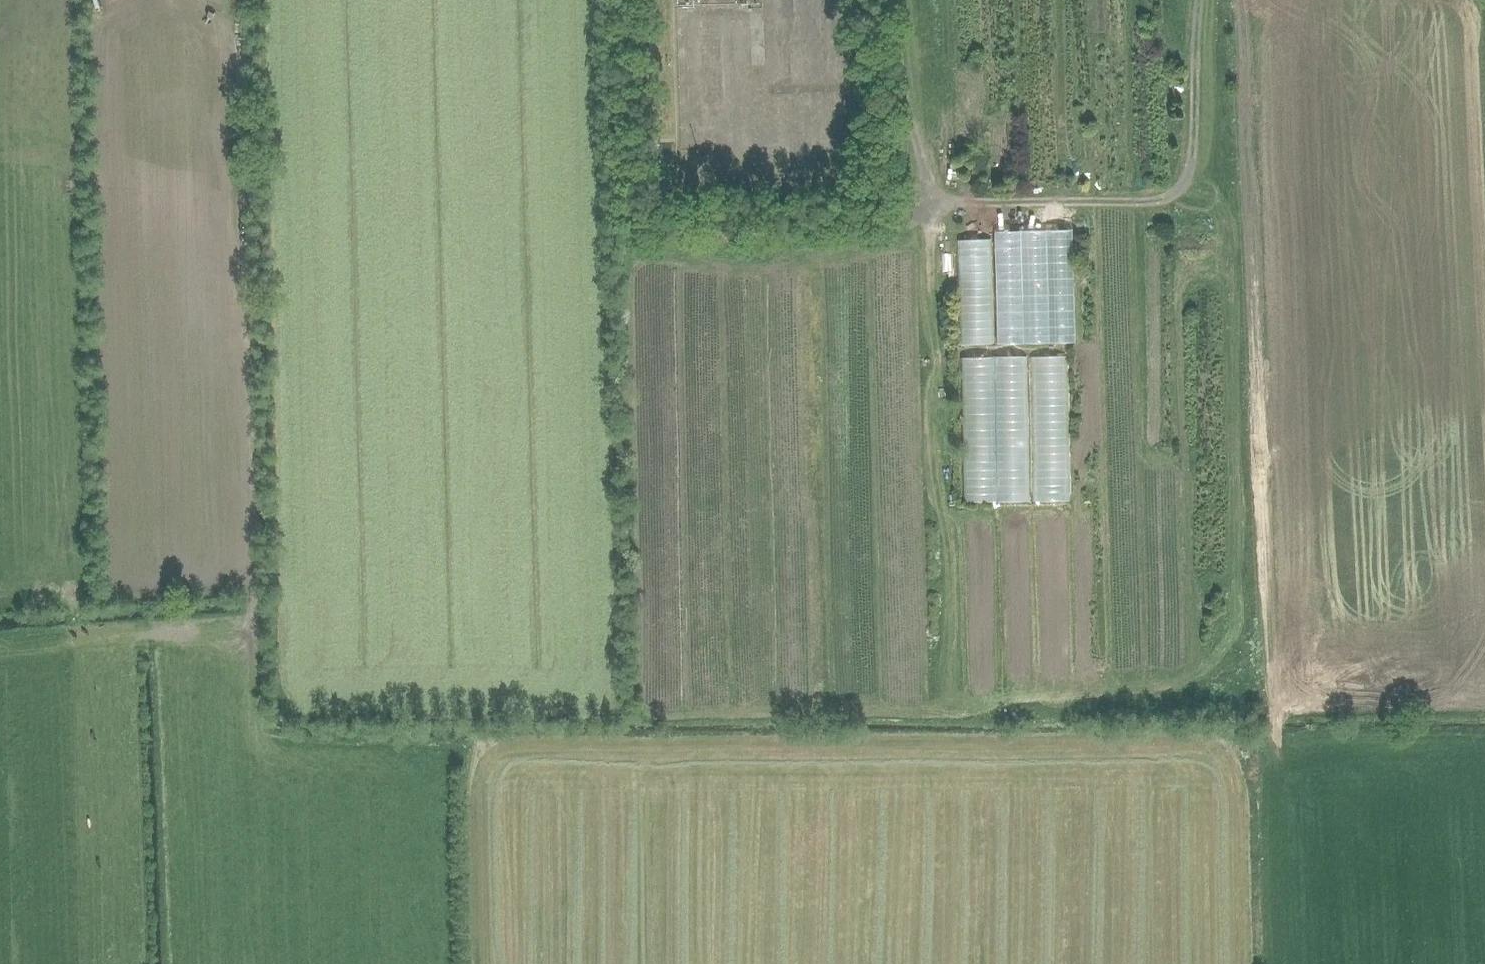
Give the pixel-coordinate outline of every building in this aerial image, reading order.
[(1025,332),(1023,235),(997,235),(999,332),(1025,332)] [(992,237),(959,238),(963,344),(996,343),(992,237)] [(1032,499),(1029,354),(962,356),(965,501),(1032,499)]
